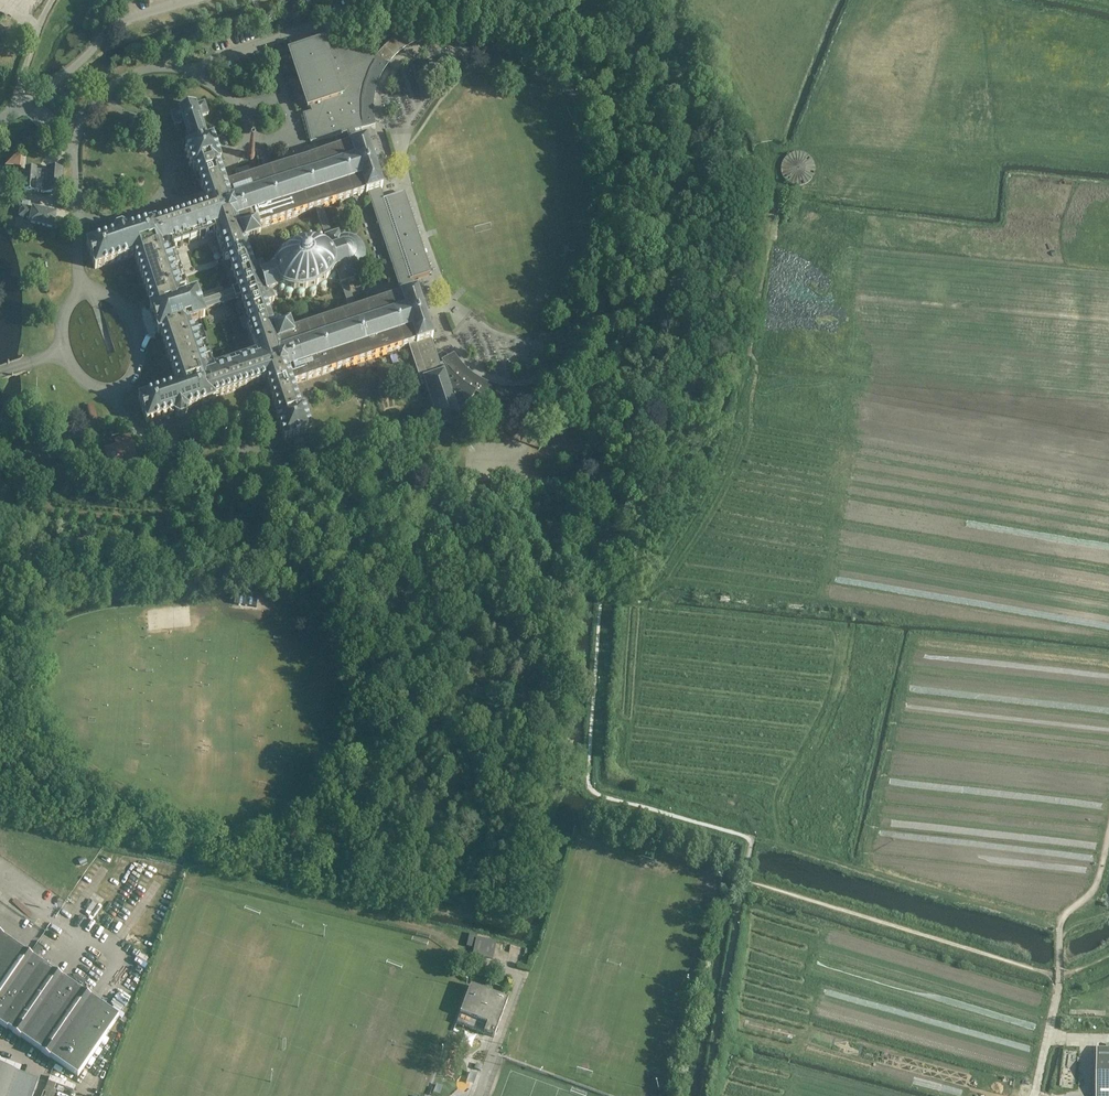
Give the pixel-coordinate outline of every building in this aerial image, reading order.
[(375,92),(376,90),(376,88),(377,86),(379,82),(380,78),(381,76),(382,74),(384,70),(386,67),(388,65),(390,62),(391,61),(394,58),(397,55),(401,52),(404,50),(407,47),(410,45),(414,43),(417,42),(419,41),(423,40),(418,26),(415,27),(413,28),(407,31),(404,33),(400,35),(398,36),(394,39),(392,40),(389,43),(388,44),(385,47),(382,50),(380,52),(378,55),(375,59),(359,55),(326,48),(324,41),(289,53),(307,109),(309,108),(310,113),(303,115),(310,142),(347,132),(351,144),(349,145),(350,146),(343,148),(312,159),(226,187),(218,163),(220,162),(213,138),(208,140),(204,130),(200,117),(208,114),(204,103),(196,105),(179,110),(179,111),(171,114),(175,125),(183,123),(191,146),(185,147),(193,171),(195,170),(203,192),(208,207),(156,224),(155,221),(127,231),(127,229),(122,227),(116,228),(113,233),(114,235),(87,244),(95,269),(135,255),(151,305),(152,307),(149,308),(158,334),(160,333),(178,385),(138,398),(147,423),(174,414),(175,415),(180,418),(185,416),(188,411),(187,409),(215,400),(215,398),(266,381),(278,416),(276,416),(284,441),(311,432),(303,408),(300,408),(292,384),(408,346),(419,379),(423,378),(440,427),(460,420),(457,412),(475,392),(481,396),(489,399),(493,400),(496,400),(500,401),(504,402),(507,402),(512,402),(514,402),(516,402),(524,402),(528,401),(531,401),(535,400),(538,399),(542,398),(538,384),(534,385),(531,386),(528,387),(527,387),(523,388),(519,388),(515,388),(512,388),(510,388),(506,388),(502,387),(498,386),(494,385),(491,384),(487,383),(486,382),(482,381),(479,379),(477,378),(475,376),(471,374),(468,371),(467,370),(465,368),(462,365),(460,362),(458,361),(456,357),(454,354),(441,361),(443,363),(440,365),(431,339),(433,339),(416,290),(414,291),(411,281),(431,274),(404,193),(383,199),(380,189),(382,188),(366,141),(366,140),(360,142),(356,130),(375,125),(375,124),(374,119),(374,114),(373,109),(373,107),(373,104),(373,102),(374,98),(375,94),(375,92)] [(788,181),(810,186),(815,157),(787,151),(783,173),(790,175),(788,181)] [(23,155),(15,154),(10,166),(21,167),(23,155)] [(37,171),(28,170),(26,170),(24,191),(35,192),(44,193),(60,194),(62,170),(46,168),(46,172),(41,172),(37,172),(37,171)] [(794,201),(779,200),(778,209),(793,210),(794,201)] [(21,207),(19,216),(31,219),(30,223),(52,228),(55,214),(33,209),(21,207)] [(129,435),(117,440),(115,441),(116,446),(104,450),(111,470),(128,464),(129,470),(139,466),(129,435)] [(129,481),(129,484),(125,485),(127,491),(145,485),(143,477),(129,481)] [(234,605),(250,607),(251,597),(250,597),(251,592),(244,591),(244,596),(235,596),(234,605)] [(29,956),(0,936),(0,997),(29,956)] [(477,937),(473,956),(492,960),(493,959),(495,949),(496,941),(477,937)] [(0,997),(0,1025),(7,1030),(8,1029),(78,1077),(119,1018),(29,956),(0,997)] [(508,1000),(470,986),(456,1024),(494,1038),(508,1000)] [(465,1032),(463,1042),(473,1045),(475,1035),(465,1032)] [(1096,1095),(1108,1095),(1108,1049),(1098,1049),(1096,1095)] [(39,1080),(15,1072),(0,1066),(0,1095),(33,1095),(39,1080)] [(58,1085),(54,1084),(56,1080),(50,1078),(48,1082),(44,1092),(42,1095),(54,1095),(58,1085)]
